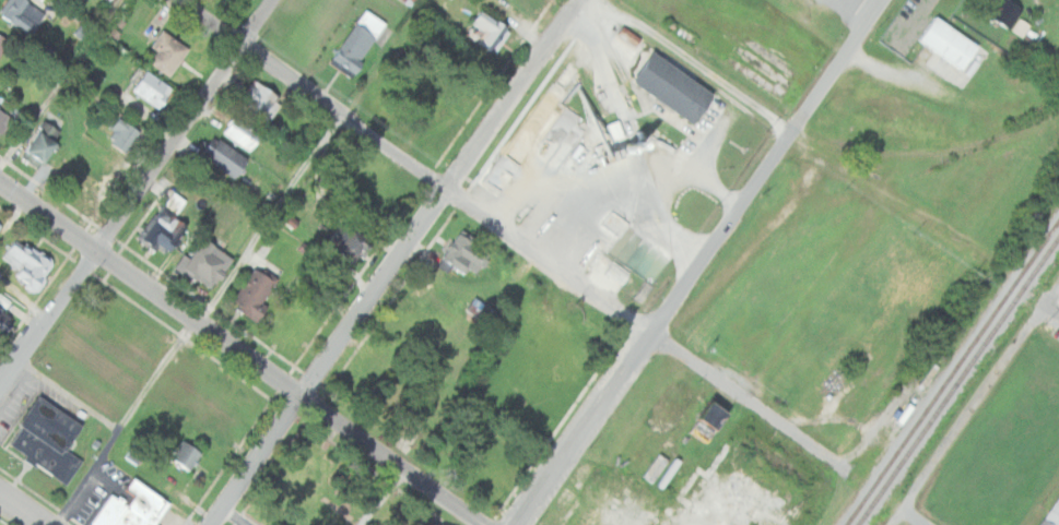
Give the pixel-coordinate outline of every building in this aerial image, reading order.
[(27,0),(7,0),(0,11),(0,16),(32,36),(47,13),(27,0)] [(1018,6),(1002,0),(997,0),(989,21),(1009,29),(1018,6)] [(380,21),(358,8),(326,60),(349,74),(380,21)] [(479,30),(472,43),(491,55),(507,29),(473,9),(465,22),(479,30)] [(959,70),(975,45),(928,15),(912,40),(959,70)] [(1028,25),(1017,18),(1010,30),(1021,36),(1028,25)] [(612,33),(629,44),(635,36),(617,25),(612,33)] [(148,51),(158,60),(156,63),(170,73),(188,50),(162,32),(148,51)] [(9,41),(0,35),(0,55),(9,41)] [(621,81),(689,123),(708,92),(640,50),(621,81)] [(172,87),(148,70),(133,90),(157,107),(172,87)] [(238,102),(266,120),(281,97),(254,80),(238,102)] [(250,153),(264,133),(236,112),(222,131),(250,153)] [(103,136),(125,153),(141,133),(118,116),(103,136)] [(20,156),(40,169),(64,135),(44,121),(20,156)] [(248,162),(217,142),(207,159),(237,179),(248,162)] [(138,235),(164,255),(188,226),(162,205),(138,235)] [(289,228),(294,218),(283,214),(278,224),(289,228)] [(357,265),(365,243),(335,232),(327,254),(357,265)] [(465,268),(474,274),(486,255),(451,233),(434,258),(460,275),(465,268)] [(11,277),(34,293),(55,263),(16,237),(2,258),(17,269),(11,277)] [(176,270),(213,291),(234,259),(202,240),(191,258),(185,254),(176,270)] [(279,284),(255,267),(231,305),(255,320),(279,284)] [(464,308),(479,318),(486,309),(471,298),(464,308)] [(3,337),(13,320),(0,312),(0,335),(3,337)] [(83,423),(38,396),(7,446),(68,484),(82,460),(67,451),(83,423)] [(201,454),(187,440),(173,454),(188,468),(201,454)] [(169,501),(133,478),(126,489),(133,494),(127,506),(110,496),(91,524),(155,524),(169,501)] [(1036,524),(1058,524),(1058,493),(1036,524)]
